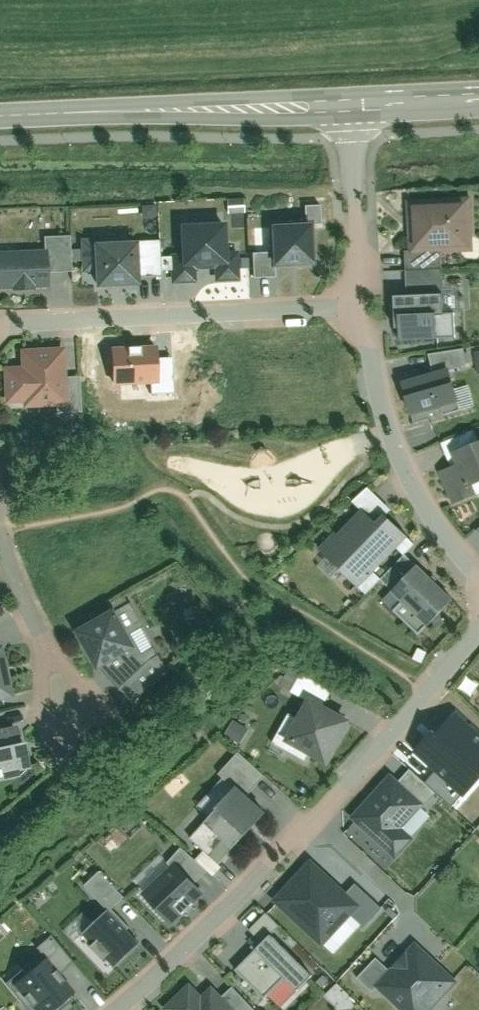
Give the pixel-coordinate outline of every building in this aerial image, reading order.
[(474,254),(472,199),(407,202),(409,257),(474,254)] [(271,219),(272,266),(311,264),(309,217),(271,219)] [(231,227),(185,228),(186,256),(173,257),(174,286),(199,285),(199,271),(217,270),(217,283),(244,282),(243,254),(232,254),(231,227)] [(142,279),(163,278),(161,243),(99,246),(98,240),(82,241),(84,276),(98,276),(99,292),(142,290),(142,279)] [(0,257),(0,292),(0,293),(52,290),(50,254),(0,257)] [(392,304),(395,344),(442,339),(439,300),(392,304)] [(155,346),(110,348),(112,384),(157,382),(155,346)] [(67,409),(65,351),(19,353),(19,369),(1,370),(2,411),(67,409)] [(458,407),(447,373),(402,388),(413,422),(458,407)] [(451,458),(467,495),(478,490),(478,446),(451,458)] [(406,541),(383,516),(374,524),(361,510),(317,551),(354,590),(406,541)] [(430,630),(454,606),(406,559),(382,584),(404,606),(430,630)] [(115,614),(73,637),(95,678),(137,655),(115,614)] [(0,642),(0,699),(19,696),(8,640),(0,642)] [(312,693),(288,736),(332,759),(355,717),(312,693)] [(26,712),(0,716),(0,774),(37,767),(26,712)] [(456,715),(418,757),(463,797),(478,779),(478,736),(456,715)] [(234,720),(226,734),(241,742),(248,728),(234,720)] [(389,777),(349,821),(394,863),(413,842),(401,830),(435,793),(411,770),(397,785),(389,777)] [(244,778),(194,835),(225,862),(275,805),(244,778)] [(274,898),(321,942),(353,908),(367,922),(382,906),(353,879),(343,890),(310,859),(274,898)] [(207,897),(177,863),(139,897),(170,931),(207,897)] [(100,870),(85,885),(110,910),(125,896),(100,870)] [(137,945),(108,912),(80,936),(110,969),(137,945)] [(236,968),(278,1009),(287,1009),(321,976),(275,930),(236,968)] [(415,946),(375,991),(396,1009),(436,1009),(459,985),(415,946)] [(7,989),(26,1009),(58,1009),(74,996),(41,959),(7,989)] [(161,1006),(166,1009),(243,1009),(211,980),(204,989),(190,976),(161,1006)]
